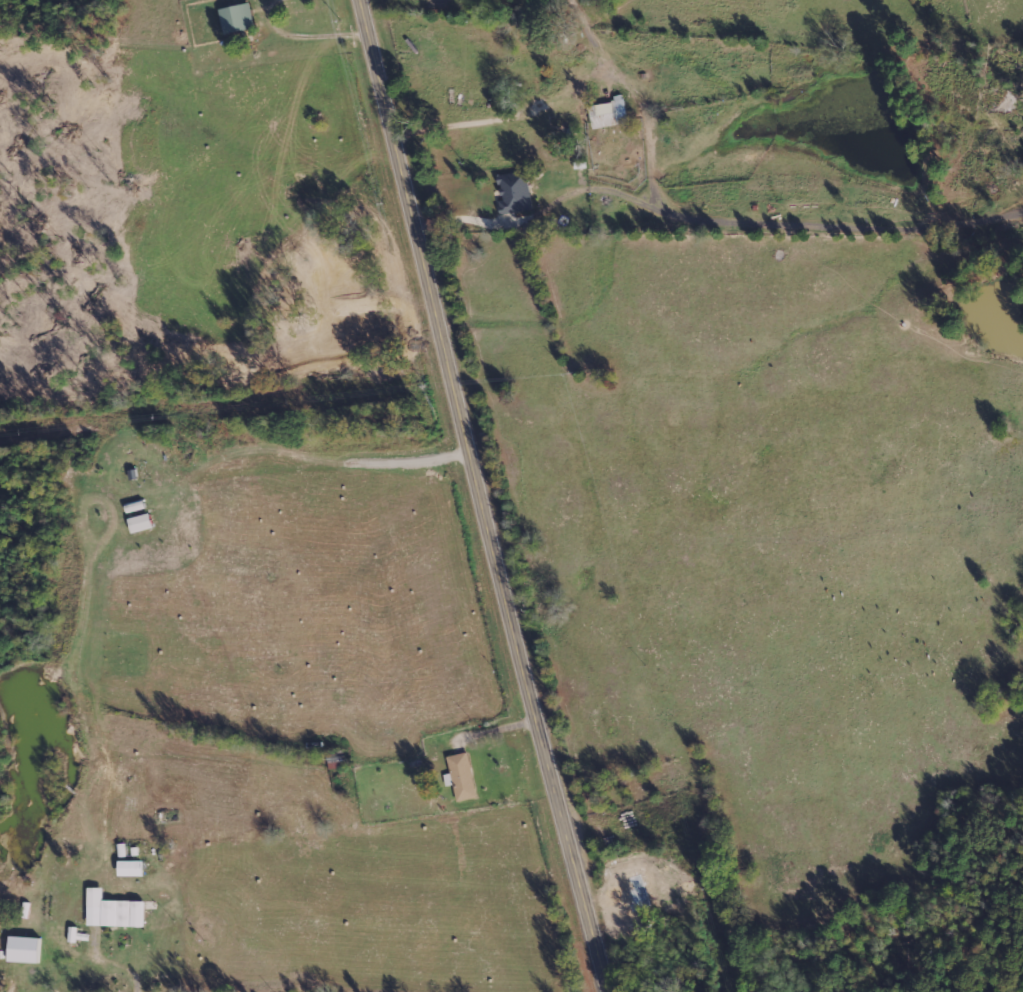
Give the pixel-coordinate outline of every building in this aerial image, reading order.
[(256,27),(250,3),(219,10),(225,35),(256,27)] [(629,123),(623,95),(613,97),(614,102),(589,108),(594,131),(629,123)] [(533,210),(528,178),(512,181),(511,175),(498,177),(503,202),(498,202),(500,215),(512,213),(512,214),(533,210)] [(457,802),(476,799),(470,753),(448,756),(450,774),(444,775),(446,786),(454,785),(457,802)] [(119,861),(119,877),(144,876),(144,861),(119,861)] [(144,902),(103,901),(103,888),(88,888),(87,926),(144,927),(144,902)] [(40,938),(10,937),(9,962),(39,963),(40,938)]
